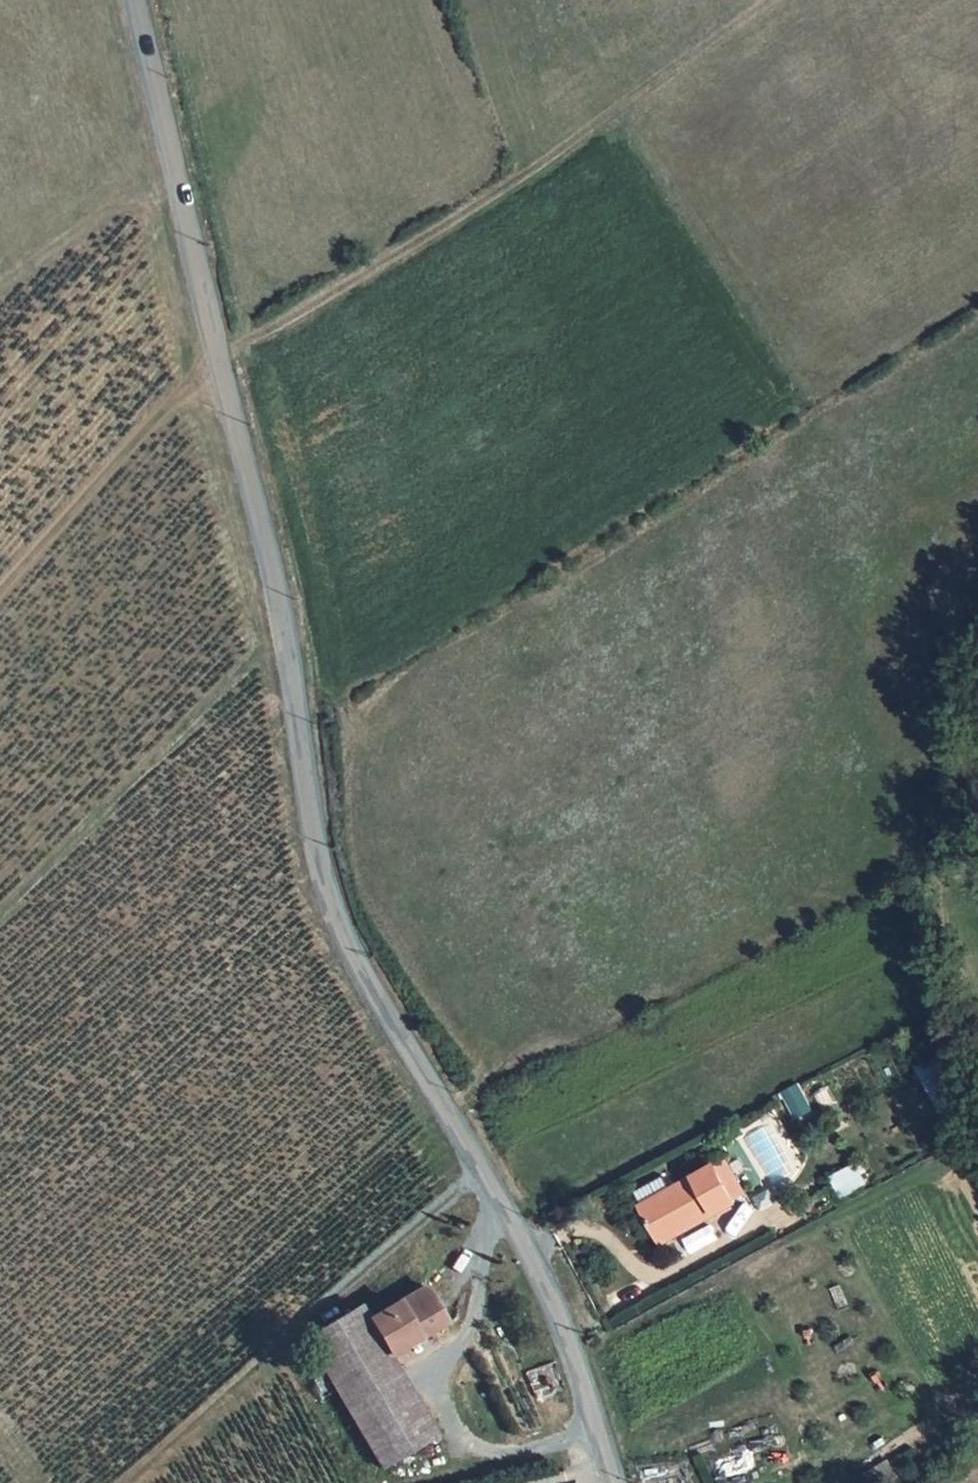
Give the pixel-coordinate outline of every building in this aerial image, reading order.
[(837,1195),(863,1182),(853,1161),(827,1174),(837,1195)] [(648,1218),(670,1259),(748,1215),(726,1176),(648,1218)] [(389,1339),(402,1362),(459,1330),(439,1294),(382,1325),(373,1330),(381,1344),(389,1339)] [(391,1475),(447,1444),(402,1362),(389,1339),(381,1344),(373,1330),(382,1325),(374,1311),(318,1342),(391,1475)]
